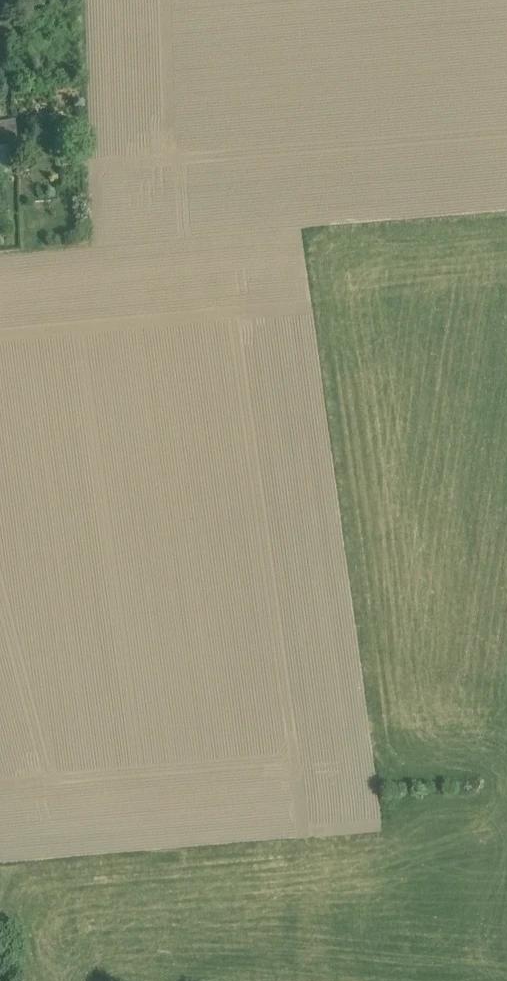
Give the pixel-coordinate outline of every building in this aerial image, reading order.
[(18,141),(16,126),(0,128),(0,144),(18,141)]
